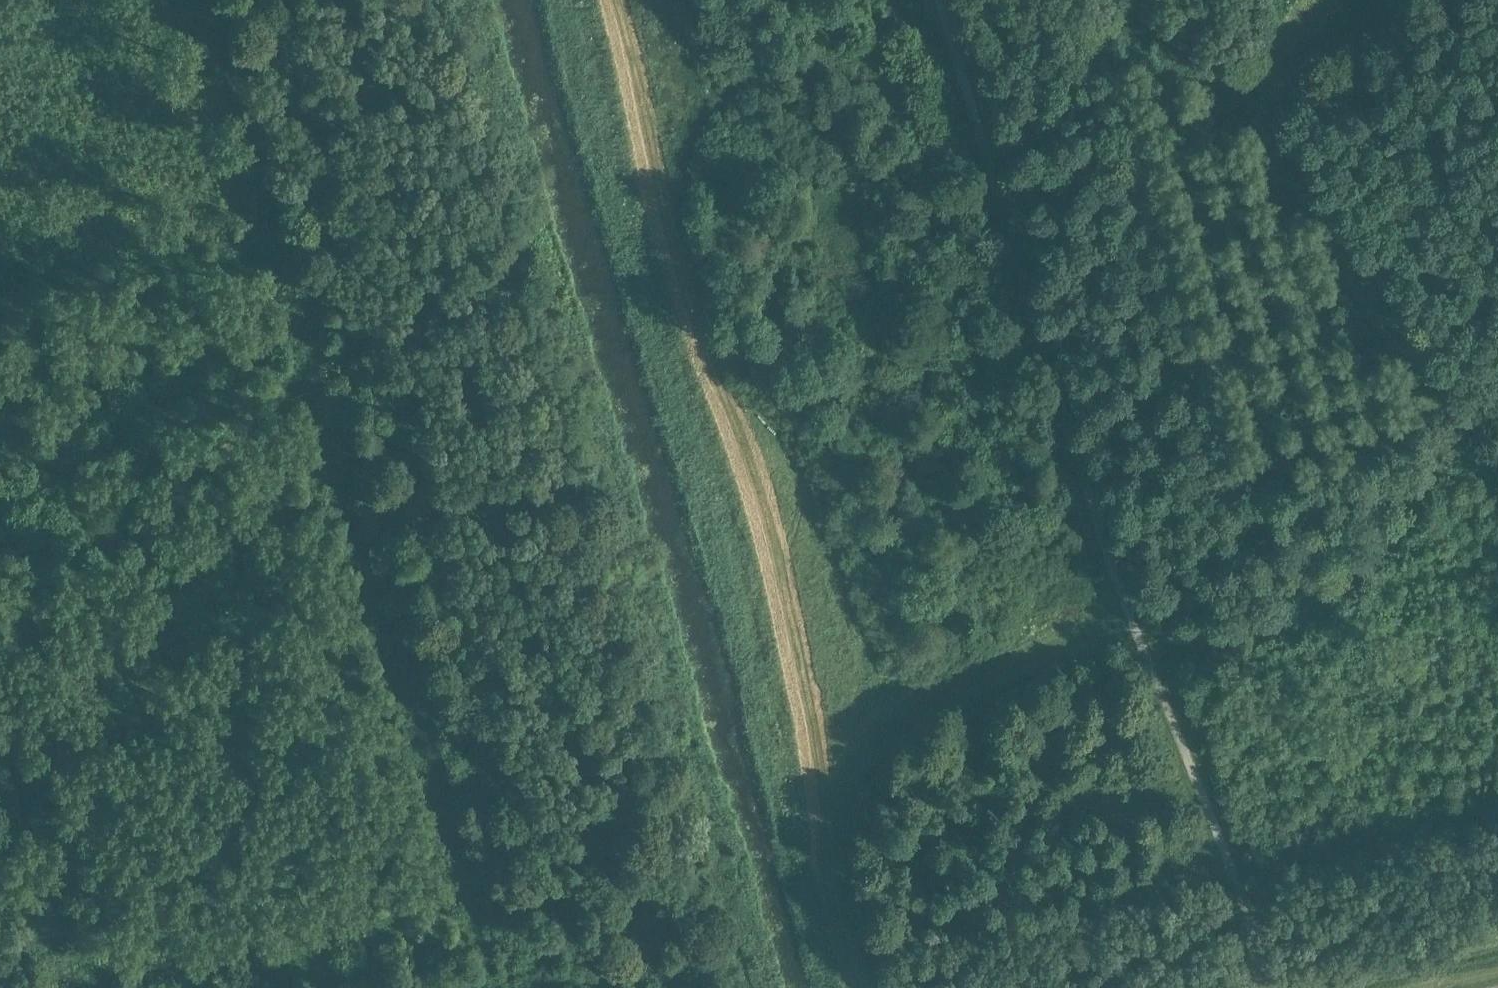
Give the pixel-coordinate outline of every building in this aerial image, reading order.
[(1034,936),(1029,947),(1041,953),(1046,942),(1034,936)]
